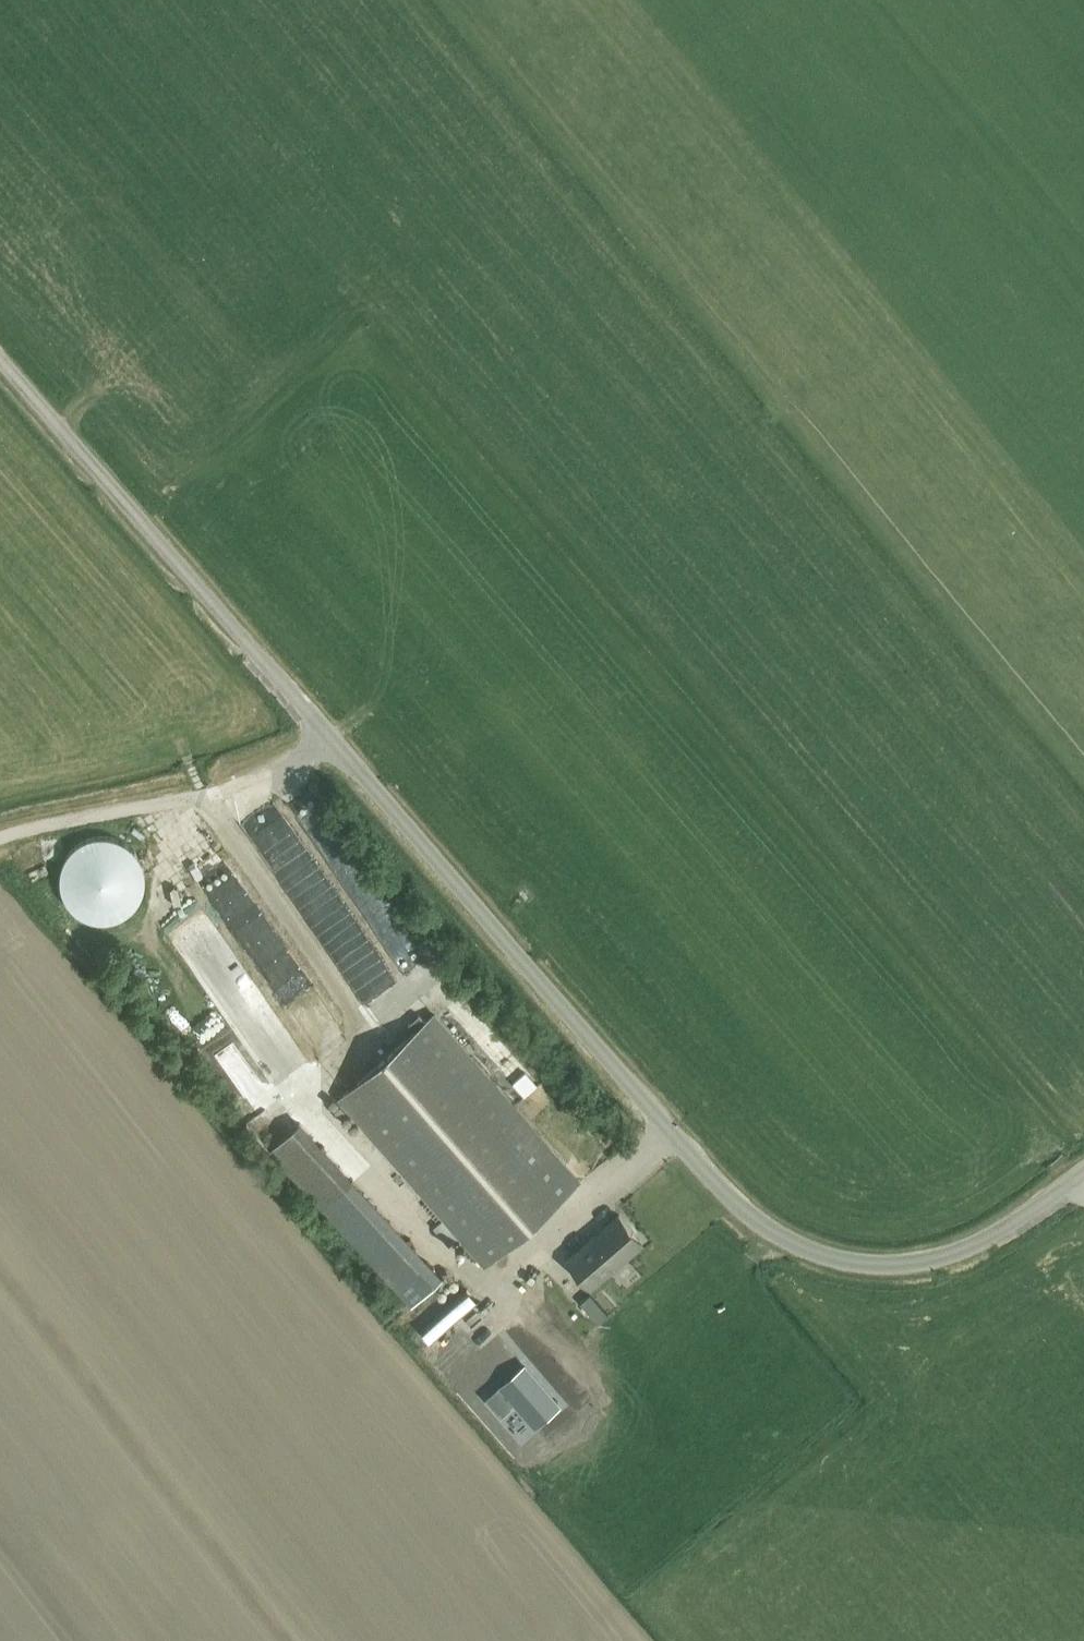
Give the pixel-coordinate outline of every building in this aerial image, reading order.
[(145,880),(145,876),(144,871),(144,868),(143,864),(141,860),(139,855),(136,851),(134,849),(131,846),(128,844),(124,841),(121,839),(118,838),(114,836),(110,835),(106,835),(101,835),(97,835),(94,836),(89,837),(86,838),(82,840),(78,842),(74,845),(72,848),(69,850),(67,853),(65,857),(63,861),(62,864),(61,869),(60,874),(60,879),(60,882),(61,888),(64,895),(65,898),(67,901),(70,905),(73,908),(76,911),(80,914),(83,915),(87,917),(90,918),(95,919),(99,920),(102,920),(106,920),(111,919),(115,918),(119,916),(123,914),(127,911),(130,909),(133,907),(135,904),(137,901),(140,897),(142,892),(143,889),(144,885),(145,880)] [(244,928),(200,859),(178,872),(222,941),(244,928)] [(381,950),(351,897),(324,911),(365,984),(401,963),(390,945),(381,950)] [(323,978),(292,929),(268,944),(326,1037),(353,1020),(326,976),(323,978)] [(578,1181),(512,1106),(433,1017),(340,1099),(486,1262),(578,1181)] [(385,1198),(308,1110),(284,1131),(341,1195),(349,1188),(370,1212),(385,1198)] [(591,1287),(643,1242),(619,1214),(567,1259),(591,1287)] [(590,1292),(580,1301),(598,1322),(608,1313),(590,1292)] [(556,1402),(521,1363),(499,1384),(533,1422),(556,1402)]
